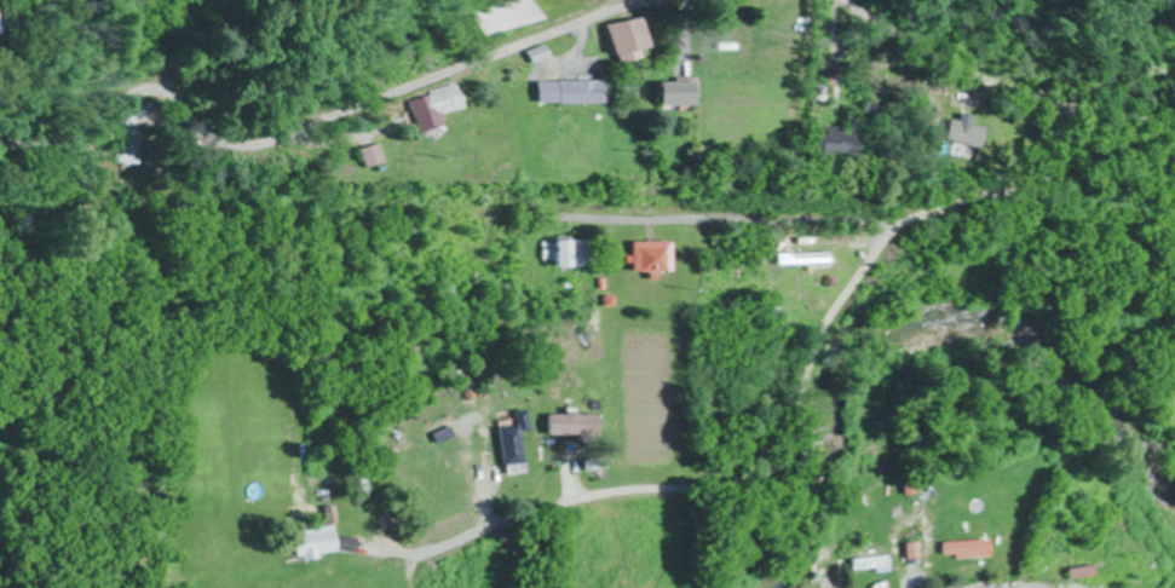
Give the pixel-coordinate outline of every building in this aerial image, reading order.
[(554,20),(549,0),(537,0),(488,13),(494,36),(554,20)] [(621,64),(646,59),(645,51),(656,48),(649,18),(613,25),(621,64)] [(609,104),(609,81),(543,81),(543,104),(609,104)] [(698,82),(662,82),(662,106),(698,106),(698,82)] [(415,100),(427,139),(450,131),(446,116),(471,108),(463,85),(415,100)] [(144,125),(158,125),(158,105),(138,105),(138,117),(123,117),(123,166),(144,166),(144,125)] [(811,128),(810,160),(858,160),(859,129),(811,128)] [(372,168),(390,163),(384,145),(366,150),(372,168)] [(594,240),(543,240),(543,262),(555,262),(555,268),(594,268),(594,240)] [(634,241),(634,272),(673,272),(673,241),(634,241)] [(776,264),(828,264),(828,254),(776,254),(776,264)] [(548,435),(577,435),(577,414),(548,414),(548,435)] [(523,473),(519,427),(499,429),(502,474),(523,473)] [(292,555),(355,553),(355,536),(332,537),(332,528),(291,530),(292,555)] [(989,541),(941,541),(941,558),(989,558),(989,541)] [(913,557),(912,544),(904,545),(905,558),(913,557)] [(851,558),(851,567),(885,567),(885,558),(851,558)] [(1136,575),(1118,587),(1145,587),(1136,575)]
